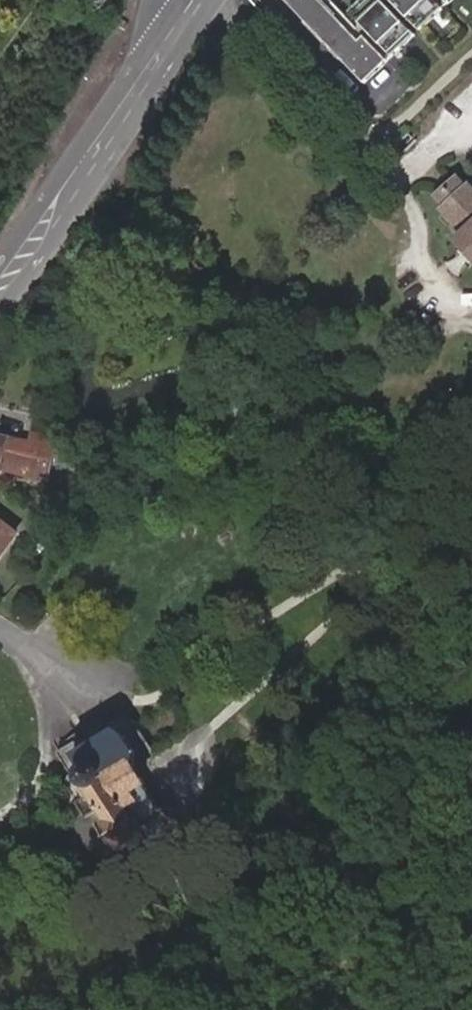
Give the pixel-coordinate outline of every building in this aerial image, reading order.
[(364,82),(451,0),(361,0),(340,19),(322,0),(287,0),(364,82)] [(234,43),(222,35),(214,48),(226,56),(234,43)] [(471,253),(471,184),(471,183),(467,186),(458,176),(439,194),(449,206),(447,208),(468,231),(459,239),(471,253)] [(2,468),(2,469),(47,481),(58,438),(34,432),(32,442),(9,438),(2,468)] [(2,468),(9,438),(0,436),(0,468),(2,468)] [(0,522),(0,554),(16,534),(0,522)] [(114,733),(134,720),(130,714),(129,714),(128,714),(127,713),(126,713),(125,713),(108,722),(114,733)] [(91,793),(99,808),(106,821),(102,824),(116,849),(143,835),(150,847),(182,829),(168,804),(160,809),(145,783),(147,782),(135,763),(138,761),(135,757),(152,747),(136,719),(134,720),(114,733),(108,722),(104,717),(87,726),(90,733),(59,751),(73,775),(89,770),(90,773),(85,776),(94,786),(89,788),(91,793)] [(89,770),(73,775),(68,781),(72,792),(89,788),(94,786),(85,776),(90,773),(89,770)] [(88,814),(99,808),(91,793),(80,801),(88,814)]
